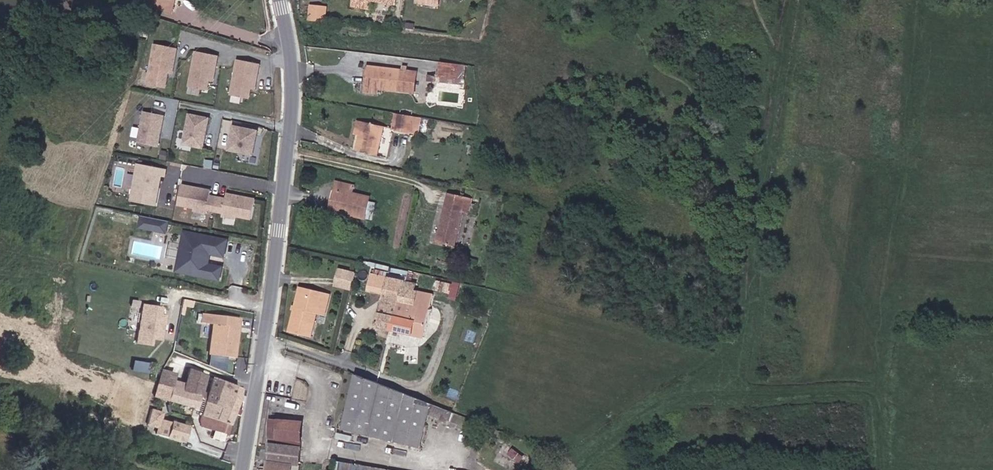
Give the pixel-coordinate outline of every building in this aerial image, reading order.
[(165,0),(151,0),(149,6),(175,14),(178,4),(165,0)] [(311,3),(310,19),(328,20),(329,4),(311,3)] [(148,85),(167,87),(169,72),(176,72),(179,46),(154,43),(153,56),(147,55),(146,66),(150,67),(148,85)] [(208,88),(209,79),(217,79),(219,53),(194,51),(191,87),(208,88)] [(434,72),(455,74),(456,59),(435,57),(434,72)] [(232,95),(250,97),(251,87),(258,88),(261,61),(236,59),(232,95)] [(362,84),(409,90),(411,70),(364,63),(362,84)] [(137,141),(159,146),(166,114),(144,109),(137,141)] [(392,125),(412,128),(415,114),(395,111),(392,125)] [(186,113),(183,145),(205,147),(208,114),(186,113)] [(353,149),(372,154),(379,124),(370,122),(370,121),(367,120),(367,122),(354,119),(350,132),(356,133),(353,149)] [(219,147),(254,155),(260,128),(225,121),(219,147)] [(130,200),(159,205),(166,167),(137,162),(130,200)] [(331,210),(368,216),(370,199),(362,198),(363,192),(348,190),(349,185),(329,181),(328,187),(334,188),(331,210)] [(181,182),(178,206),(223,213),(223,215),(251,220),(255,196),(225,191),(225,196),(210,193),(211,187),(181,182)] [(325,209),(331,210),(334,188),(328,187),(325,209)] [(431,239),(451,245),(462,209),(468,211),(471,199),(446,192),(431,239)] [(140,214),(137,226),(167,233),(170,221),(140,214)] [(183,274),(225,281),(227,269),(213,267),(214,260),(211,259),(212,254),(229,257),(232,242),(190,234),(183,274)] [(351,289),(357,271),(339,266),(333,284),(351,289)] [(377,323),(389,325),(399,278),(387,275),(383,297),(377,323)] [(389,325),(426,333),(434,293),(409,288),(411,281),(399,278),(389,325)] [(438,279),(436,293),(460,296),(462,283),(438,279)] [(299,293),(322,299),(324,291),(301,285),(299,293)] [(321,313),(327,315),(333,293),(324,291),(322,299),(299,293),(290,328),(316,336),(321,313)] [(139,303),(136,343),(148,344),(149,338),(163,339),(165,314),(159,313),(159,304),(139,303)] [(233,318),(197,315),(196,324),(208,325),(206,356),(231,358),(233,332),(231,332),(231,327),(233,327),(233,318)] [(182,393),(199,397),(204,377),(187,372),(184,385),(182,393)] [(334,431),(411,460),(433,406),(356,376),(334,431)] [(182,393),(184,385),(157,379),(153,395),(196,408),(199,397),(182,393)] [(238,388),(213,380),(196,426),(224,435),(236,399),(238,388)] [(168,439),(173,422),(150,416),(152,409),(142,407),(138,423),(150,426),(148,433),(168,439)] [(271,446),(301,448),(303,421),(272,419),(271,446)] [(300,463),(301,448),(271,446),(270,469),(294,469),(294,463),(300,463)] [(338,460),(336,469),(399,469),(338,460)]
